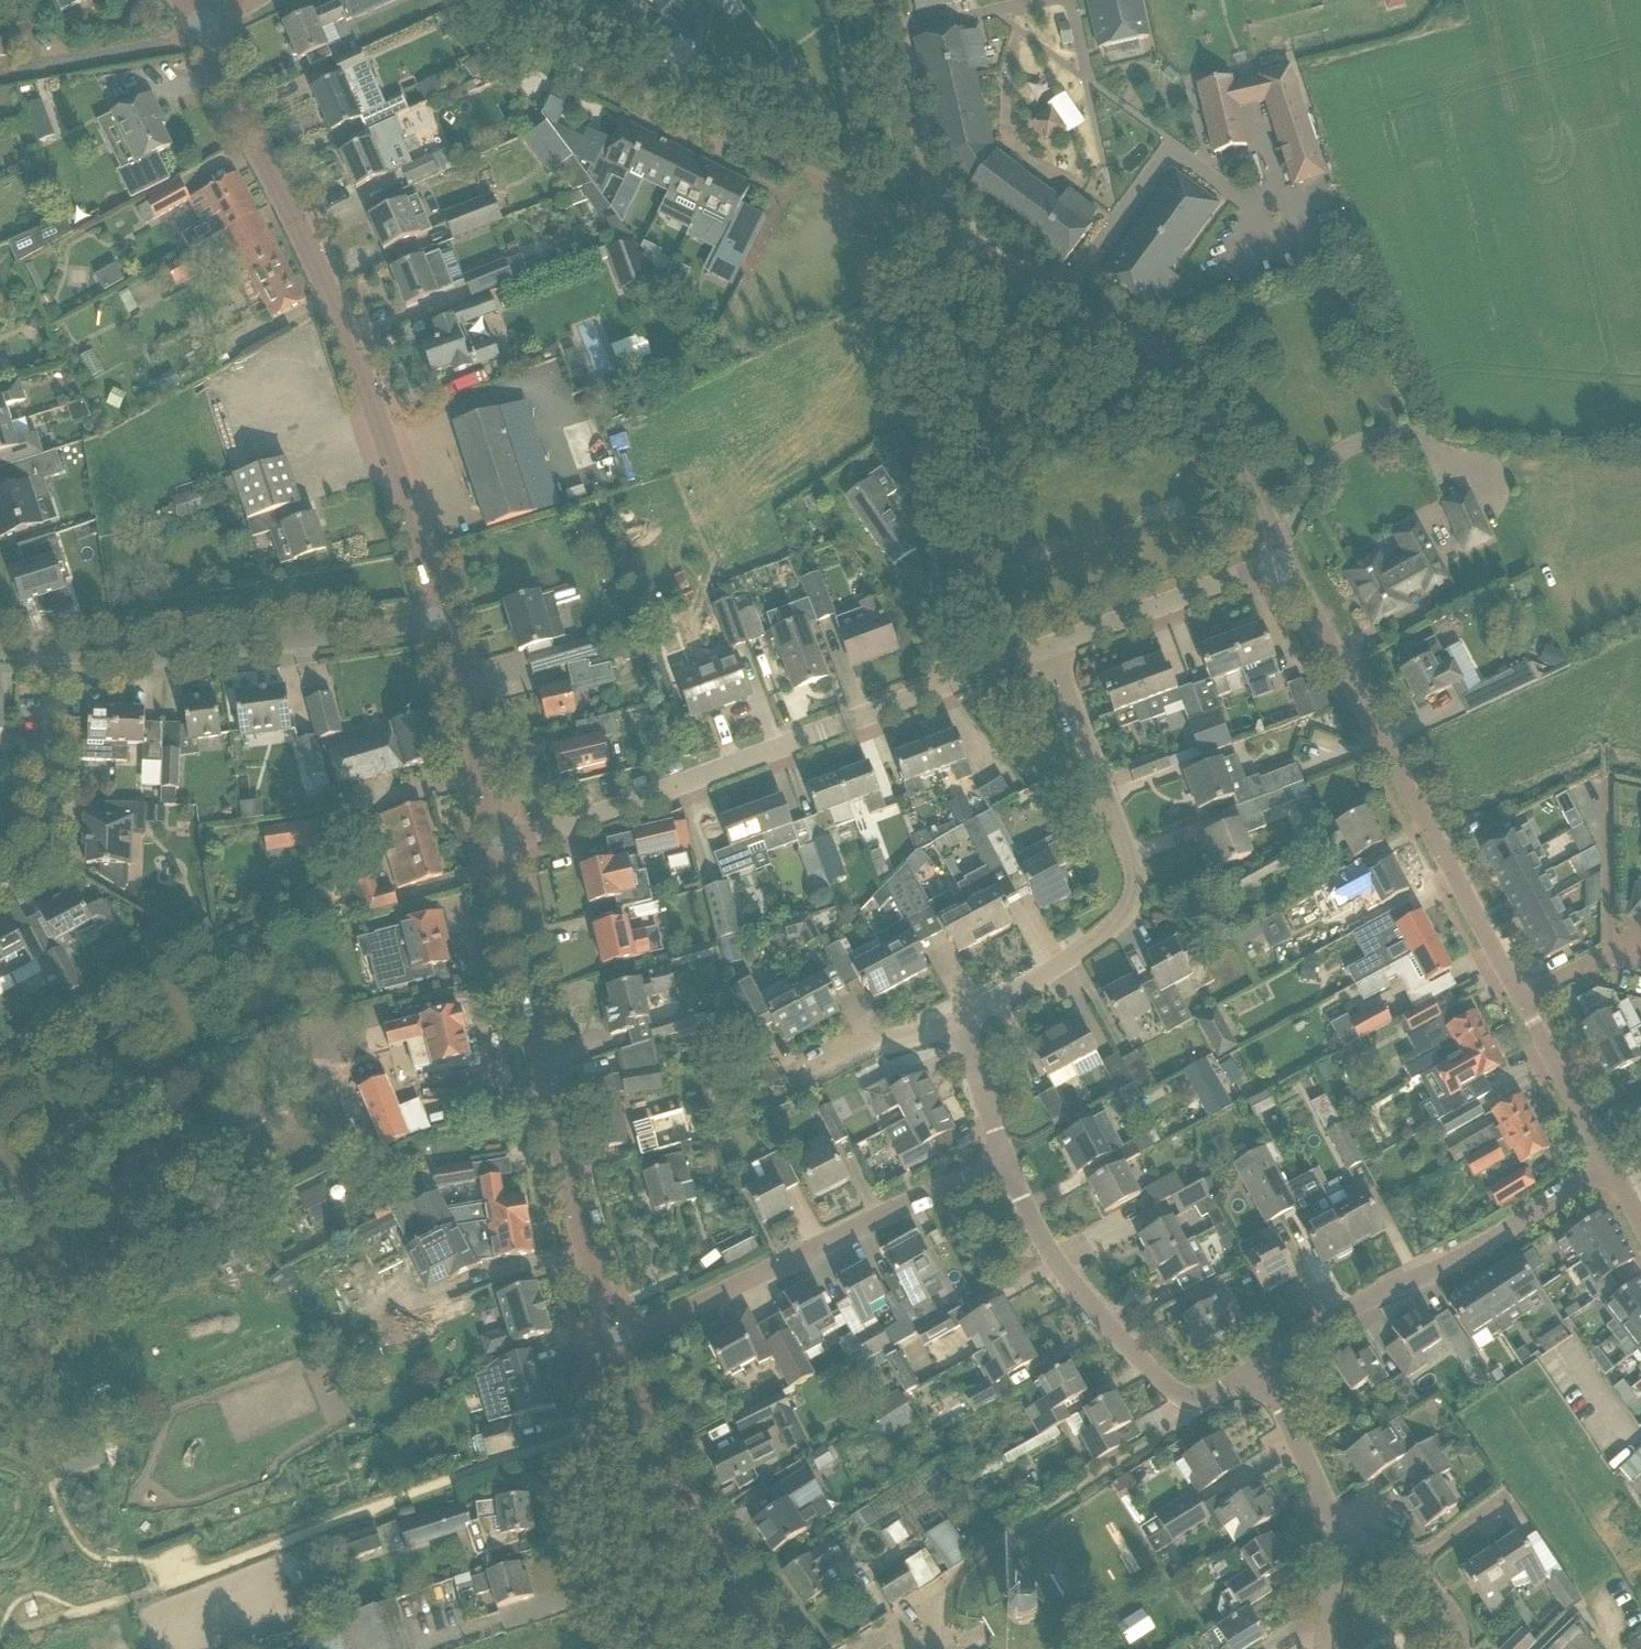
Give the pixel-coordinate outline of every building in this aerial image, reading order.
[(62,12),(84,0),(56,0),(62,12)] [(284,25),(292,44),(289,48),(293,56),(298,56),(299,59),(305,56),(310,66),(332,57),(320,30),(334,23),(345,18),(346,21),(392,1),(394,0),(343,0),(339,2),(313,13),(312,12),(284,25)] [(668,5),(705,36),(711,7),(703,0),(672,0),(668,5)] [(916,10),(960,0),(913,0),(916,10)] [(1099,48),(1148,37),(1140,0),(1088,0),(1099,48)] [(1068,22),(1058,24),(1062,45),(1073,42),(1068,22)] [(16,53),(10,24),(0,26),(0,56),(16,53)] [(992,145),(982,99),(980,100),(964,29),(916,40),(931,111),(930,111),(940,157),(945,156),(967,191),(964,195),(988,213),(989,211),(1063,265),(1092,224),(1019,171),(1020,169),(996,152),(993,155),(988,146),(992,145)] [(644,37),(636,47),(656,65),(665,55),(644,37)] [(341,75),(355,69),(367,64),(361,50),(335,61),(340,75),(341,75)] [(1325,175),(1288,63),(1257,73),(1294,185),(1325,175)] [(342,76),(312,89),(331,131),(360,119),(360,116),(373,111),(355,69),(341,75),(342,76)] [(1246,145),(1230,77),(1198,84),(1214,153),(1246,145)] [(422,90),(427,100),(445,92),(440,82),(422,90)] [(151,94),(113,113),(122,132),(137,162),(118,171),(131,198),(170,180),(157,153),(171,146),(157,119),(162,117),(151,94)] [(555,126),(566,105),(550,97),(541,116),(548,125),(553,132),(555,126)] [(54,134),(42,100),(26,106),(28,113),(39,141),(46,139),(49,138),(55,135),(54,134)] [(1031,123),(1049,143),(1070,124),(1053,104),(1031,123)] [(353,149),(341,154),(356,189),(377,180),(386,176),(379,159),(375,151),(400,140),(404,138),(399,128),(394,117),(348,139),(353,149)] [(631,169),(648,134),(624,122),(614,143),(588,130),(584,140),(555,126),(553,132),(571,157),(572,157),(600,195),(611,172),(626,180),(631,169)] [(548,125),(525,136),(551,172),(571,157),(553,132),(548,125)] [(672,184),(687,153),(648,134),(631,169),(664,185),(666,181),(672,184)] [(429,148),(432,154),(401,167),(407,182),(450,163),(444,149),(442,150),(440,144),(429,148)] [(693,223),(719,169),(687,153),(672,184),(658,213),(669,218),(672,212),(693,223)] [(727,232),(741,204),(751,184),(719,169),(693,223),(709,231),(707,234),(723,241),(720,246),(744,257),(751,243),(727,232)] [(199,226),(185,233),(194,249),(207,241),(224,233),(236,256),(245,272),(248,271),(273,318),(286,311),(306,300),(271,237),(258,213),(236,173),(217,184),(204,191),(218,216),(201,225),(200,225),(199,226)] [(1188,246),(1219,204),(1175,173),(1145,214),(1146,215),(1103,274),(1144,304),(1187,245),(1188,246)] [(144,226),(188,202),(187,200),(189,199),(181,185),(135,209),(144,226)] [(443,213),(446,222),(453,239),(502,220),(492,194),(443,213)] [(626,216),(632,204),(617,196),(611,209),(626,216)] [(369,217),(384,251),(433,230),(426,214),(413,219),(405,201),(369,217)] [(751,243),(764,216),(741,204),(727,232),(751,243)] [(31,232),(9,242),(9,243),(17,261),(18,263),(26,259),(54,243),(64,238),(72,233),(68,223),(65,217),(31,232)] [(630,241),(603,251),(618,291),(648,279),(640,257),(638,258),(637,258),(633,247),(630,241)] [(645,255),(654,267),(662,251),(650,245),(645,255)] [(737,271),(744,257),(720,246),(714,260),(737,271)] [(392,270),(406,306),(454,287),(440,251),(392,270)] [(177,261),(166,266),(175,285),(186,279),(177,261)] [(464,277),(472,295),(512,279),(505,261),(464,277)] [(679,293),(690,270),(673,261),(666,276),(679,293)] [(115,264),(95,275),(104,290),(124,279),(115,264)] [(440,340),(423,346),(432,373),(452,366),(455,373),(500,357),(493,339),(472,347),(463,323),(465,323),(464,322),(473,319),(473,318),(484,314),(497,310),(493,297),(491,292),(458,303),(459,308),(449,312),(451,319),(435,324),(440,340)] [(48,293),(40,297),(44,305),(52,301),(48,293)] [(33,312),(28,320),(38,326),(43,318),(33,312)] [(645,330),(612,343),(620,365),(654,352),(645,330)] [(5,408),(26,401),(19,379),(0,385),(0,427),(10,423),(5,408)] [(114,389),(108,403),(120,408),(126,395),(114,389)] [(531,512),(531,511),(557,503),(525,403),(455,425),(487,526),(531,512)] [(0,427),(0,455),(10,452),(14,464),(35,457),(43,454),(36,434),(15,440),(10,423),(0,427)] [(891,460),(884,465),(901,490),(919,478),(904,456),(912,450),(900,432),(881,445),(891,460)] [(35,498),(49,493),(45,480),(48,479),(63,474),(56,451),(43,454),(35,457),(14,464),(21,485),(0,492),(0,534),(1,538),(43,524),(35,498)] [(283,527),(288,539),(294,560),(326,550),(315,516),(302,520),(297,504),(300,503),(286,460),(265,466),(233,476),(253,536),(283,527)] [(846,497),(857,513),(857,512),(884,552),(885,551),(894,564),(918,548),(885,499),(895,492),(881,470),(868,479),(869,481),(846,497)] [(172,498),(179,518),(210,508),(203,488),(172,498)] [(1446,503),(1447,504),(1445,505),(1464,549),(1489,538),(1468,493),(1446,503)] [(1407,557),(1385,569),(1378,557),(1347,574),(1363,603),(1374,622),(1405,605),(1399,596),(1422,583),(1426,591),(1446,580),(1417,526),(1397,537),(1407,557)] [(40,612),(57,612),(75,607),(66,579),(53,583),(45,559),(62,553),(56,534),(18,546),(24,565),(12,569),(23,603),(36,599),(40,612)] [(802,580),(809,600),(817,620),(817,621),(835,615),(818,573),(802,580)] [(565,637),(556,605),(571,601),(571,600),(580,598),(578,591),(570,593),(568,587),(539,595),(538,594),(527,598),(505,604),(519,651),(540,644),(553,641),(552,641),(565,637)] [(867,622),(839,632),(843,643),(851,663),(879,653),(880,656),(897,650),(884,616),(877,598),(860,604),(863,610),(867,622)] [(713,606),(728,647),(748,639),(739,615),(732,599),(713,606)] [(817,620),(809,600),(799,603),(805,618),(772,631),(786,668),(794,689),(828,676),(828,675),(827,675),(820,655),(808,623),(817,620)] [(740,615),(750,641),(764,635),(754,609),(740,615)] [(676,626),(655,633),(673,681),(679,679),(684,694),(692,714),(695,713),(750,693),(742,672),(736,656),(695,671),(693,672),(690,664),(676,626)] [(1261,626),(1230,638),(1242,669),(1260,662),(1266,679),(1279,674),(1261,626)] [(646,632),(623,637),(625,649),(649,643),(646,632)] [(1416,647),(1396,657),(1404,672),(1401,673),(1418,704),(1453,685),(1468,714),(1537,681),(1527,662),(1468,693),(1461,679),(1446,651),(1443,653),(1434,637),(1416,647)] [(1242,669),(1230,638),(1199,650),(1217,697),(1230,692),(1224,676),(1242,669)] [(564,650),(567,664),(597,658),(594,643),(564,650)] [(1552,647),(1546,664),(1554,667),(1565,661),(1561,650),(1552,647)] [(1160,655),(1132,665),(1152,719),(1165,714),(1163,709),(1182,702),(1168,667),(1165,668),(1160,655)] [(609,665),(589,669),(587,662),(567,667),(572,687),(612,677),(609,665)] [(1152,719),(1132,665),(1103,676),(1108,689),(1105,691),(1114,713),(1133,706),(1140,724),(1152,719)] [(1315,714),(1302,679),(1287,684),(1300,720),(1315,714)] [(1316,709),(1326,706),(1317,679),(1308,682),(1316,709)] [(235,693),(238,715),(241,737),(291,730),(285,686),(235,693)] [(541,693),(547,719),(574,712),(568,686),(541,693)] [(343,721),(335,691),(306,699),(318,740),(335,735),(332,724),(343,721)] [(180,727),(180,741),(222,736),(216,696),(183,700),(187,726),(180,727)] [(69,759),(115,761),(117,699),(109,699),(108,709),(89,709),(89,719),(70,719),(69,759)] [(117,699),(115,761),(127,761),(128,743),(144,744),(145,711),(126,710),(126,700),(117,699)] [(1218,709),(1203,715),(1216,750),(1231,745),(1218,709)] [(336,749),(329,751),(335,772),(339,788),(340,788),(340,787),(404,768),(404,769),(421,764),(442,757),(428,713),(387,725),(389,733),(343,747),(341,741),(334,743),(336,749)] [(580,742),(553,748),(559,774),(608,763),(602,738),(618,734),(614,715),(598,719),(576,724),(580,742)] [(1216,750),(1203,715),(1188,721),(1201,756),(1216,750)] [(956,731),(925,743),(935,771),(951,765),(958,782),(972,777),(956,731)] [(298,740),(312,792),(329,787),(315,735),(298,740)] [(14,739),(11,739),(1,738),(1,751),(14,751),(14,739)] [(935,771),(925,743),(894,755),(901,775),(904,783),(905,783),(911,799),(925,794),(919,777),(935,771)] [(143,762),(162,763),(162,749),(143,749),(143,762)] [(161,804),(174,804),(175,788),(179,788),(180,750),(162,749),(161,804)] [(1128,765),(1134,781),(1170,767),(1164,751),(1128,765)] [(1206,766),(1185,774),(1198,809),(1219,802),(1232,796),(1236,807),(1241,805),(1248,802),(1282,790),(1283,790),(1304,782),(1296,764),(1260,779),(1259,776),(1246,780),(1230,786),(1221,762),(1220,761),(1206,766)] [(869,764),(838,775),(848,804),(864,798),(871,814),(885,809),(879,792),(869,764)] [(978,790),(987,806),(1022,787),(1011,767),(1000,773),(1002,777),(978,790)] [(848,804),(838,775),(807,787),(817,815),(818,815),(824,832),(855,820),(848,804)] [(1248,802),(1241,805),(1246,820),(1288,804),(1310,796),(1304,782),(1283,790),(1282,790),(1248,802)] [(1566,793),(1554,799),(1561,813),(1573,807),(1566,793)] [(782,796),(751,808),(762,839),(762,838),(778,833),(783,847),(798,842),(793,827),(782,796)] [(84,815),(84,834),(88,834),(87,864),(100,864),(99,875),(118,886),(124,890),(127,885),(128,865),(131,865),(131,835),(133,804),(113,803),(113,816),(106,816),(84,815)] [(377,817),(398,888),(442,875),(421,803),(377,817)] [(1304,824),(1319,818),(1314,804),(1299,810),(1304,824)] [(149,808),(148,821),(163,822),(164,808),(149,808)] [(762,839),(751,808),(720,819),(730,848),(714,854),(723,879),(754,867),(750,856),(767,850),(762,838),(762,839)] [(1302,844),(1311,860),(1345,842),(1354,858),(1382,843),(1364,810),(1302,844)] [(989,811),(976,818),(1002,867),(1015,860),(999,832),(989,811)] [(957,829),(935,842),(941,853),(970,838),(984,865),(989,874),(1002,867),(976,818),(963,825),(957,829)] [(1198,835),(1212,870),(1251,856),(1238,821),(1219,827),(1198,835)] [(263,829),(267,851),(316,844),(312,822),(263,829)] [(634,830),(640,857),(678,849),(672,822),(634,830)] [(931,831),(928,835),(932,843),(935,842),(957,829),(954,822),(931,831)] [(1540,847),(1528,824),(1481,849),(1493,872),(1540,847)] [(826,839),(814,843),(828,883),(845,877),(830,837),(826,839)] [(1015,860),(1002,867),(1016,893),(1028,887),(1029,890),(1040,910),(1069,894),(1056,869),(1067,864),(1069,857),(1060,841),(1045,849),(1049,857),(1034,865),(1029,857),(1016,864),(1015,860)] [(828,883),(814,843),(799,849),(813,888),(828,883)] [(1231,882),(1238,893),(1305,856),(1299,844),(1231,882)] [(1542,875),(1542,874),(1536,862),(1545,857),(1540,847),(1493,872),(1505,894),(1542,875)] [(1592,848),(1582,853),(1587,862),(1597,857),(1592,848)] [(880,850),(868,855),(874,871),(886,867),(880,850)] [(613,861),(582,868),(590,903),(615,898),(618,909),(628,907),(635,905),(632,893),(634,892),(630,875),(639,873),(635,857),(613,862),(613,861)] [(1347,875),(1319,890),(1319,891),(1320,891),(1332,912),(1359,897),(1367,912),(1389,901),(1408,890),(1392,861),(1373,872),(1367,875),(1363,868),(1347,876),(1347,875)] [(1311,877),(1319,890),(1347,875),(1340,862),(1311,877)] [(908,863),(896,875),(917,914),(930,907),(928,903),(929,903),(908,863)] [(965,880),(957,884),(961,893),(986,938),(1012,924),(1006,911),(1009,910),(999,890),(997,888),(996,889),(990,878),(989,874),(984,865),(963,876),(965,880)] [(1554,897),(1547,884),(1557,879),(1552,869),(1542,874),(1542,875),(1505,894),(1517,917),(1554,897)] [(352,881),(368,914),(397,906),(392,887),(378,890),(370,872),(352,881)] [(301,897),(314,916),(350,892),(338,873),(301,897)] [(896,875),(885,886),(904,921),(917,914),(896,875)] [(704,888),(718,940),(743,933),(729,882),(704,888)] [(36,906),(46,925),(55,941),(92,921),(96,930),(113,921),(102,901),(86,910),(74,888),(51,901),(50,898),(36,906)] [(950,892),(929,903),(928,903),(930,907),(938,922),(949,942),(952,940),(959,953),(986,938),(961,893),(953,898),(952,897),(950,892)] [(1566,919),(1554,897),(1517,917),(1529,939),(1566,919)] [(658,900),(635,905),(628,907),(630,920),(661,913),(658,900)] [(384,988),(385,991),(435,978),(434,973),(433,973),(431,966),(448,961),(440,932),(445,931),(440,913),(404,922),(405,926),(375,933),(381,957),(377,958),(385,988),(384,988)] [(1375,975),(1436,941),(1421,913),(1385,933),(1372,949),(1375,954),(1335,975),(1344,992),(1375,975)] [(1541,962),(1578,942),(1571,928),(1581,923),(1576,914),(1566,919),(1529,939),(1541,962)] [(798,938),(804,948),(820,939),(808,915),(782,923),(787,941),(798,938)] [(0,925),(0,955),(11,975),(32,963),(38,961),(49,981),(56,977),(57,977),(46,956),(45,956),(41,948),(30,929),(19,935),(11,919),(0,925)] [(595,927),(604,964),(662,951),(657,928),(629,934),(626,920),(595,927)] [(770,930),(768,935),(770,941),(776,943),(782,940),(784,934),(781,929),(775,927),(770,930)] [(912,934),(882,950),(900,984),(927,970),(920,957),(923,955),(912,934)] [(1214,981),(1190,937),(1189,935),(1179,940),(1178,938),(1147,954),(1156,971),(1150,975),(1154,980),(1142,987),(1168,1033),(1181,1026),(1167,1000),(1178,993),(1174,985),(1188,977),(1196,991),(1214,981)] [(669,954),(673,968),(675,967),(676,971),(697,965),(696,961),(720,955),(715,940),(669,954)] [(1451,969),(1436,941),(1375,975),(1381,987),(1418,967),(1426,983),(1451,969)] [(840,942),(827,949),(839,972),(852,966),(840,942)] [(62,947),(46,956),(57,977),(61,984),(64,990),(66,995),(83,986),(81,983),(62,947)] [(900,984),(882,950),(852,966),(858,978),(863,987),(866,986),(873,998),(900,984)] [(11,975),(0,955),(0,981),(11,975)] [(602,993),(612,1034),(634,1029),(632,1021),(648,1017),(644,997),(676,989),(670,965),(648,970),(650,979),(609,988),(609,991),(602,993)] [(744,969),(736,973),(741,984),(750,979),(744,969)] [(102,976),(90,982),(97,994),(108,987),(102,976)] [(824,976),(794,992),(812,1026),(839,1011),(832,999),(835,997),(824,976)] [(1103,994),(1113,1014),(1128,1041),(1140,1034),(1133,1020),(1150,1011),(1133,978),(1103,994)] [(812,1026),(794,992),(788,980),(759,996),(750,979),(741,984),(731,990),(753,1031),(771,1021),(776,1029),(778,1027),(785,1040),(812,1026)] [(726,988),(714,991),(716,1002),(729,1000),(726,988)] [(1615,1040),(1602,1016),(1620,1006),(1612,993),(1597,989),(1576,1000),(1588,1022),(1576,1028),(1590,1053),(1615,1040)] [(1402,1016),(1411,1032),(1441,1016),(1432,1000),(1402,1016)] [(1381,1003),(1349,1020),(1357,1036),(1389,1018),(1381,1003)] [(384,1028),(389,1047),(408,1043),(410,1049),(415,1071),(470,1057),(463,1030),(465,1029),(460,1008),(420,1018),(420,1019),(384,1028)] [(1199,1022),(1218,1056),(1235,1046),(1216,1012),(1199,1022)] [(1411,1082),(1435,1069),(1435,1068),(1489,1038),(1474,1012),(1446,1027),(1452,1038),(1403,1065),(1411,1082)] [(650,1025),(655,1040),(684,1031),(680,1016),(650,1025)] [(1061,1022),(1051,1027),(1072,1065),(1096,1052),(1078,1019),(1064,1027),(1061,1022)] [(1640,1059),(1635,1049),(1640,1045),(1640,1026),(1615,1040),(1590,1053),(1603,1079),(1640,1059)] [(1072,1065),(1051,1027),(1042,1032),(1044,1037),(1030,1045),(1048,1078),(1072,1065)] [(1503,1065),(1489,1038),(1435,1068),(1435,1069),(1451,1097),(1459,1092),(1458,1090),(1503,1065)] [(606,1076),(585,1080),(597,1149),(619,1145),(627,1144),(618,1094),(624,1093),(624,1095),(661,1088),(658,1065),(653,1041),(617,1051),(620,1069),(611,1070),(612,1075),(606,1076)] [(1121,1060),(1133,1083),(1140,1094),(1156,1086),(1137,1051),(1121,1060)] [(1117,1092),(1133,1083),(1121,1060),(1118,1054),(1101,1063),(1117,1092)] [(1326,1063),(1316,1068),(1325,1084),(1335,1078),(1326,1063)] [(899,1107),(906,1120),(939,1102),(925,1075),(903,1086),(897,1075),(864,1092),(871,1105),(878,1102),(884,1114),(899,1107)] [(365,1086),(359,1088),(377,1131),(383,1144),(383,1146),(410,1135),(385,1077),(371,1083),(365,1086)] [(1195,1093),(1208,1117),(1231,1104),(1218,1081),(1195,1093)] [(1038,1097),(1054,1126),(1070,1117),(1054,1088),(1038,1097)] [(1271,1092),(1251,1101),(1257,1114),(1277,1105),(1271,1092)] [(1430,1126),(1443,1119),(1466,1105),(1459,1092),(1451,1097),(1423,1112),(1430,1126)] [(1310,1102),(1326,1132),(1348,1170),(1363,1162),(1361,1159),(1351,1141),(1326,1094),(1310,1102)] [(1456,1146),(1465,1161),(1535,1122),(1520,1095),(1492,1111),(1500,1126),(1494,1130),(1492,1126),(1456,1146)] [(1466,1105),(1443,1119),(1440,1121),(1447,1135),(1484,1115),(1476,1101),(1467,1106),(1466,1105)] [(939,1102),(906,1120),(913,1134),(898,1141),(904,1154),(897,1157),(904,1170),(937,1153),(930,1141),(954,1129),(939,1102)] [(1633,1105),(1639,1122),(1640,1122),(1640,1102),(1633,1105)] [(817,1111),(835,1144),(848,1137),(831,1104),(817,1111)] [(630,1122),(641,1158),(691,1143),(680,1107),(630,1122)] [(1059,1138),(1078,1173),(1110,1156),(1101,1138),(1114,1131),(1107,1119),(1101,1117),(1092,1122),(1091,1121),(1059,1138)] [(1535,1122),(1465,1161),(1472,1174),(1505,1156),(1504,1154),(1513,1149),(1522,1164),(1549,1148),(1535,1122)] [(1115,1151),(1122,1164),(1123,1163),(1153,1147),(1145,1134),(1115,1151)] [(1362,1135),(1351,1141),(1361,1159),(1372,1153),(1362,1135)] [(799,1163),(806,1175),(816,1195),(846,1179),(825,1138),(811,1145),(815,1154),(799,1163)] [(869,1157),(862,1144),(854,1148),(861,1161),(869,1157)] [(1265,1147),(1249,1156),(1282,1216),(1298,1207),(1265,1147)] [(753,1203),(763,1223),(792,1207),(784,1192),(799,1184),(789,1164),(782,1150),(766,1158),(752,1166),(761,1181),(745,1189),(753,1203)] [(644,1174),(655,1211),(686,1203),(681,1185),(692,1182),(684,1152),(665,1157),(667,1167),(644,1174)] [(1282,1216),(1249,1156),(1233,1165),(1265,1225),(1282,1216)] [(1123,1163),(1122,1164),(1107,1172),(1088,1183),(1105,1214),(1124,1203),(1140,1195),(1123,1163)] [(434,1171),(437,1189),(474,1183),(471,1166),(434,1171)] [(1488,1191),(1498,1206),(1534,1184),(1525,1169),(1488,1191)] [(1154,1207),(1171,1198),(1184,1190),(1175,1173),(1145,1190),(1154,1207)] [(481,1179),(485,1204),(446,1210),(436,1190),(409,1205),(384,1217),(358,1230),(364,1244),(398,1226),(406,1240),(404,1241),(429,1289),(451,1278),(453,1280),(482,1264),(481,1262),(534,1253),(524,1198),(504,1201),(500,1176),(481,1179)] [(1203,1180),(1184,1190),(1171,1198),(1180,1214),(1211,1197),(1203,1180)] [(723,1181),(714,1183),(717,1192),(726,1190),(723,1181)] [(298,1195),(314,1228),(340,1215),(324,1182),(298,1195)] [(1350,1201),(1334,1210),(1353,1245),(1384,1229),(1359,1182),(1344,1190),(1350,1201)] [(711,1184),(703,1187),(705,1195),(713,1193),(711,1184)] [(1353,1245),(1334,1210),(1323,1189),(1306,1197),(1311,1207),(1297,1215),(1322,1262),(1336,1254),(1338,1259),(1342,1258),(1349,1254),(1353,1252),(1350,1247),(1353,1245)] [(1207,1214),(1214,1227),(1224,1221),(1218,1209),(1207,1214)] [(1581,1261),(1618,1237),(1603,1214),(1557,1244),(1563,1253),(1572,1247),(1581,1261)] [(1142,1254),(1147,1263),(1185,1243),(1172,1219),(1139,1237),(1147,1251),(1142,1254)] [(1224,1221),(1214,1227),(1220,1239),(1231,1233),(1224,1221)] [(1262,1242),(1242,1253),(1245,1260),(1253,1274),(1263,1293),(1297,1275),(1286,1256),(1271,1228),(1259,1235),(1262,1242)] [(717,1246),(727,1265),(758,1249),(749,1230),(717,1246)] [(1426,1231),(1419,1236),(1425,1248),(1437,1241),(1433,1234),(1426,1231)] [(1609,1276),(1633,1260),(1618,1237),(1581,1261),(1591,1276),(1580,1283),(1593,1302),(1616,1287),(1609,1276)] [(898,1306),(914,1334),(915,1334),(940,1319),(920,1283),(936,1274),(917,1241),(886,1258),(910,1300),(898,1306)] [(1176,1278),(1185,1295),(1213,1280),(1205,1263),(1198,1267),(1185,1243),(1147,1263),(1152,1273),(1157,1270),(1165,1285),(1176,1278)] [(1534,1250),(1522,1258),(1531,1272),(1544,1264),(1534,1250)] [(1539,1293),(1515,1256),(1492,1271),(1516,1308),(1522,1317),(1532,1311),(1526,1302),(1539,1293)] [(884,1297),(866,1265),(836,1281),(861,1325),(875,1318),(868,1306),(884,1297)] [(290,1266),(272,1278),(280,1291),(298,1280),(290,1266)] [(1516,1308),(1492,1271),(1470,1285),(1500,1332),(1502,1334),(1512,1327),(1505,1316),(1516,1308)] [(1213,1280),(1185,1295),(1194,1312),(1183,1318),(1199,1348),(1231,1330),(1220,1310),(1232,1303),(1219,1278),(1214,1281),(1213,1280)] [(1640,1314),(1640,1282),(1639,1280),(1604,1307),(1614,1320),(1606,1327),(1613,1336),(1640,1314)] [(552,1331),(537,1283),(496,1296),(507,1330),(508,1335),(500,1337),(504,1349),(515,1345),(515,1343),(552,1331)] [(1500,1332),(1470,1285),(1447,1300),(1471,1337),(1485,1328),(1491,1338),(1500,1332)] [(834,1330),(846,1323),(842,1315),(832,1320),(824,1305),(813,1286),(804,1291),(802,1286),(784,1296),(788,1303),(778,1309),(793,1336),(803,1354),(822,1344),(823,1338),(822,1337),(834,1330)] [(979,1333),(987,1348),(1018,1331),(1002,1302),(962,1325),(969,1338),(979,1333)] [(1576,1303),(1564,1311),(1568,1318),(1581,1310),(1576,1303)] [(447,1307),(443,1308),(442,1304),(385,1326),(392,1347),(453,1328),(447,1307)] [(1386,1349),(1405,1378),(1428,1364),(1421,1353),(1442,1339),(1422,1309),(1391,1329),(1399,1340),(1386,1349)] [(803,1354),(793,1336),(770,1349),(748,1310),(733,1318),(738,1327),(708,1344),(725,1376),(756,1359),(759,1365),(771,1358),(788,1389),(814,1376),(803,1354)] [(1435,1320),(1448,1340),(1462,1331),(1449,1311),(1435,1320)] [(1640,1347),(1640,1314),(1613,1336),(1620,1344),(1628,1338),(1638,1350),(1640,1347)] [(940,1319),(915,1334),(918,1340),(922,1347),(953,1330),(946,1316),(940,1319)] [(878,1323),(854,1337),(861,1349),(862,1352),(864,1355),(867,1360),(880,1353),(891,1347),(878,1323)] [(1561,1327),(1553,1332),(1560,1343),(1568,1338),(1561,1327)] [(1018,1331),(987,1348),(988,1349),(972,1358),(984,1380),(991,1376),(994,1383),(1034,1360),(1018,1331)] [(1522,1344),(1512,1351),(1520,1362),(1529,1356),(1522,1344)] [(1389,1378),(1369,1348),(1357,1356),(1352,1349),(1331,1363),(1350,1392),(1367,1382),(1372,1389),(1389,1378)] [(529,1351),(499,1360),(514,1416),(551,1406),(546,1387),(540,1389),(529,1351)] [(862,1352),(853,1357),(857,1366),(862,1375),(885,1362),(880,1353),(867,1360),(864,1355),(862,1352)] [(887,1360),(906,1393),(919,1386),(900,1352),(887,1360)] [(1605,1358),(1596,1364),(1604,1376),(1613,1369),(1605,1358)] [(1025,1411),(1039,1436),(1072,1418),(1064,1405),(1087,1393),(1070,1363),(1038,1382),(1047,1398),(1025,1411)] [(1498,1369),(1491,1373),(1497,1382),(1503,1377),(1498,1369)] [(1389,1383),(1407,1412),(1420,1403),(1402,1375),(1389,1383)] [(964,1394),(973,1412),(997,1399),(987,1381),(964,1394)] [(1622,1381),(1613,1388),(1619,1398),(1629,1390),(1622,1381)] [(897,1411),(907,1405),(898,1390),(888,1396),(868,1409),(872,1416),(877,1423),(877,1424),(897,1411)] [(1629,1390),(1619,1398),(1625,1407),(1636,1399),(1629,1390)] [(797,1422),(783,1392),(735,1416),(744,1433),(774,1418),(780,1431),(797,1422)] [(1080,1435),(1088,1450),(1094,1461),(1122,1445),(1115,1432),(1130,1424),(1114,1395),(1081,1413),(1091,1429),(1080,1435)] [(897,1411),(877,1424),(886,1438),(916,1419),(907,1405),(897,1411)] [(479,1423),(487,1453),(517,1445),(513,1429),(498,1433),(494,1419),(479,1423)] [(1396,1462),(1389,1452),(1401,1444),(1388,1425),(1347,1453),(1367,1482),(1396,1462)] [(729,1449),(709,1459),(722,1485),(733,1479),(739,1490),(758,1479),(754,1469),(778,1457),(773,1448),(765,1431),(729,1449)] [(1401,1459),(1411,1474),(1440,1454),(1441,1455),(1448,1450),(1438,1435),(1430,1440),(1430,1439),(1401,1459)] [(1468,1435),(1452,1445),(1457,1452),(1467,1454),(1476,1448),(1468,1435)] [(1175,1465),(1189,1486),(1193,1483),(1198,1492),(1239,1466),(1220,1436),(1190,1455),(1175,1465)] [(809,1455),(820,1471),(834,1462),(824,1446),(809,1455)] [(1619,1470),(1630,1482),(1640,1472),(1640,1450),(1619,1470)] [(1440,1454),(1411,1474),(1420,1488),(1405,1498),(1425,1528),(1456,1507),(1444,1488),(1437,1478),(1450,1469),(1441,1455),(1440,1454)] [(778,1506),(753,1522),(773,1552),(805,1531),(795,1515),(822,1498),(804,1470),(769,1493),(778,1506)] [(1122,1497),(1140,1487),(1131,1471),(1113,1482),(1122,1497)] [(977,1489),(975,1495),(979,1501),(984,1503),(990,1500),(991,1494),(987,1488),(982,1486),(977,1489)] [(1214,1512),(1224,1528),(1237,1519),(1246,1535),(1278,1515),(1276,1510),(1280,1507),(1270,1491),(1265,1493),(1262,1489),(1249,1497),(1246,1492),(1214,1512)] [(1139,1529),(1147,1541),(1201,1506),(1193,1493),(1156,1517),(1157,1518),(1139,1529)] [(498,1501),(476,1504),(478,1521),(490,1552),(518,1542),(517,1533),(532,1531),(528,1497),(498,1501)] [(400,1526),(406,1547),(472,1526),(465,1505),(400,1526)] [(1201,1506),(1147,1541),(1155,1554),(1172,1543),(1210,1519),(1201,1506)] [(335,1542),(342,1563),(382,1549),(375,1529),(335,1542)] [(1518,1534),(1490,1552),(1509,1581),(1524,1572),(1535,1588),(1548,1579),(1518,1534)] [(958,1549),(962,1546),(955,1535),(936,1548),(951,1569),(965,1560),(958,1549)] [(1224,1622),(1248,1607),(1272,1592),(1264,1579),(1291,1562),(1279,1544),(1277,1546),(1270,1535),(1240,1554),(1250,1570),(1226,1585),(1230,1591),(1222,1596),(1218,1612),(1224,1622)] [(312,1558),(325,1553),(320,1541),(293,1550),(303,1579),(318,1574),(312,1558)] [(783,1573),(804,1605),(829,1588),(819,1572),(841,1557),(831,1542),(783,1573)] [(1509,1581),(1490,1552),(1462,1570),(1492,1616),(1506,1607),(1495,1591),(1509,1581)] [(477,1596),(493,1591),(498,1607),(533,1596),(526,1573),(521,1574),(518,1564),(497,1570),(471,1578),(477,1596)] [(876,1580),(890,1603),(916,1586),(902,1564),(876,1580)] [(1580,1598),(1563,1574),(1547,1585),(1564,1609),(1580,1598)] [(979,1610),(993,1634),(1012,1623),(1013,1624),(1015,1624),(1016,1625),(1017,1625),(1019,1626),(1020,1626),(1022,1626),(1023,1626),(1025,1626),(1026,1626),(1027,1625),(1029,1625),(1030,1624),(1031,1624),(1033,1623),(1034,1622),(1035,1621),(1036,1620),(1037,1619),(1038,1618),(1039,1617),(1040,1615),(1040,1614),(1041,1613),(1041,1611),(1041,1610),(1041,1608),(1042,1607),(1042,1606),(1062,1594),(1054,1580),(1034,1592),(1033,1591),(1031,1590),(1030,1590),(1029,1589),(1027,1589),(1026,1588),(1024,1588),(1023,1588),(1021,1588),(1019,1588),(1018,1589),(1016,1589),(1015,1590),(1014,1590),(1012,1591),(1011,1592),(1010,1593),(1009,1594),(1008,1595),(1007,1596),(1006,1598),(1005,1599),(1005,1600),(1004,1602),(1004,1603),(1004,1605),(1004,1606),(1004,1608),(1004,1609),(995,1614),(989,1604),(979,1610)] [(346,1648),(411,1648),(395,1600),(336,1621),(346,1648)] [(1224,1622),(1215,1628),(1227,1646),(1222,1648),(1247,1648),(1263,1639),(1256,1629),(1259,1627),(1248,1607),(1224,1622)] [(1535,1643),(1521,1629),(1501,1648),(1529,1648),(1535,1643)] [(1623,1644),(1624,1646),(1626,1648),(1640,1648),(1640,1634),(1634,1638),(1623,1644)]
